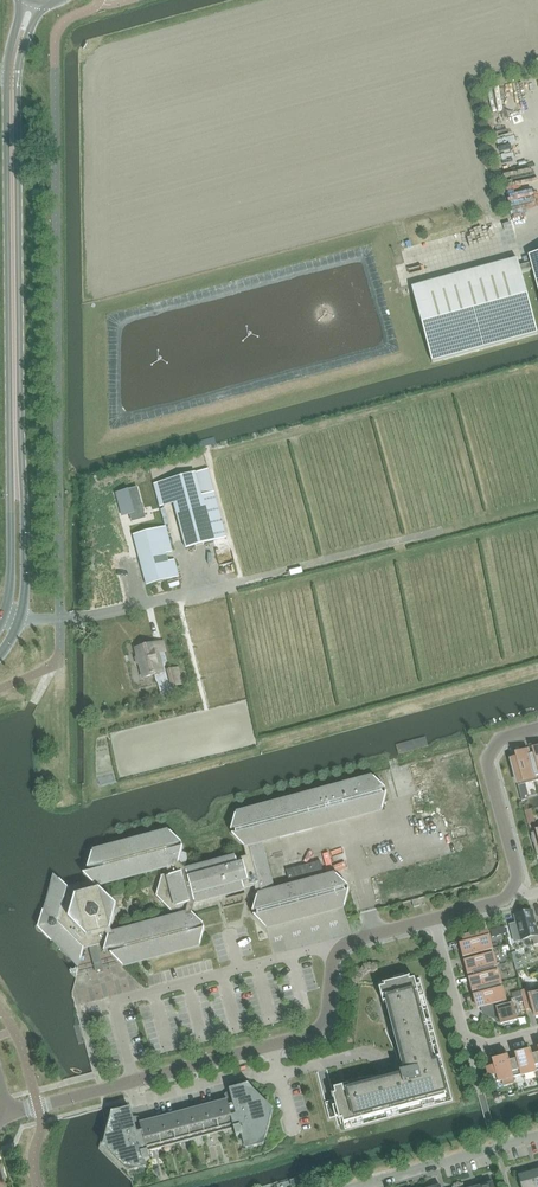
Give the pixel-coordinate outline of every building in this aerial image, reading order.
[(529,256),(537,289),(537,254),(529,256)] [(432,361),(536,333),(516,259),(412,288),(432,361)] [(194,471),(153,482),(159,506),(173,502),(174,504),(179,523),(185,547),(213,540),(201,494),(212,490),(206,468),(194,471)] [(139,488),(117,493),(123,517),(145,512),(139,488)] [(167,530),(166,527),(133,536),(147,586),(179,577),(175,560),(168,562),(166,554),(173,552),(170,540),(173,540),(170,529),(167,530)] [(144,678),(164,673),(159,654),(166,652),(163,642),(137,649),(144,678)] [(179,668),(167,671),(171,689),(184,685),(179,668)] [(536,781),(529,755),(528,751),(520,753),(522,757),(511,760),(518,786),(536,781)] [(529,755),(536,781),(537,781),(537,753),(529,755)] [(91,872),(83,875),(90,881),(67,887),(53,873),(39,923),(38,924),(37,925),(36,926),(36,927),(36,928),(36,929),(36,930),(37,930),(37,931),(38,931),(38,932),(39,932),(40,932),(41,932),(78,969),(77,970),(70,972),(76,979),(84,949),(106,943),(104,952),(111,950),(112,954),(110,955),(122,967),(123,966),(200,946),(205,929),(201,930),(200,927),(204,926),(193,914),(196,903),(245,890),(244,887),(254,884),(257,896),(252,913),(257,911),(258,915),(253,916),(266,928),(344,907),(345,907),(349,891),(345,892),(344,888),(348,887),(336,875),(336,876),(274,892),(261,842),(278,837),(279,839),(314,830),(313,828),(382,810),(383,810),(387,793),(383,795),(382,791),(386,790),(374,778),(305,797),(305,795),(270,804),(270,806),(236,815),(235,815),(231,831),(235,830),(236,834),(232,835),(244,847),(246,857),(237,859),(236,859),(188,872),(179,863),(183,848),(179,849),(178,845),(182,844),(170,832),(170,833),(93,853),(92,853),(87,869),(90,869),(91,872)] [(509,924),(514,943),(521,941),(528,939),(533,942),(534,946),(537,945),(537,927),(536,928),(532,912),(515,916),(516,922),(509,924)] [(468,956),(491,950),(487,932),(463,938),(466,949),(462,950),(464,957),(468,956)] [(473,973),(496,967),(491,950),(468,956),(471,966),(467,967),(469,974),(473,973)] [(524,962),(514,965),(516,971),(525,968),(524,962)] [(477,990),(501,984),(496,967),(473,973),(475,983),(471,984),(473,991),(477,990)] [(405,980),(404,976),(394,979),(395,982),(384,985),(385,988),(379,989),(383,1004),(386,1003),(402,1063),(397,1064),(393,1071),(394,1076),(350,1088),(349,1086),(334,1090),(336,1095),(333,1096),(336,1106),(333,1107),(335,1118),(339,1117),(340,1121),(342,1120),(344,1125),(446,1098),(415,980),(410,981),(409,979),(405,980)] [(478,1008),(483,1007),(499,1003),(505,1001),(501,984),(477,990),(480,1000),(476,1001),(478,1008)] [(522,992),(525,1006),(532,1004),(536,1019),(537,1018),(537,988),(522,992)] [(499,1003),(483,1007),(484,1014),(496,1020),(499,1019),(501,1025),(517,1021),(511,999),(505,1001),(499,1003)] [(536,1072),(532,1056),(531,1052),(516,1056),(517,1060),(509,1062),(513,1078),(521,1076),(536,1072)] [(513,1078),(509,1062),(508,1058),(493,1062),(494,1067),(486,1069),(490,1084),(498,1082),(513,1078)] [(151,1160),(147,1149),(233,1126),(236,1137),(243,1135),(246,1149),(257,1146),(256,1141),(265,1138),(271,1117),(266,1116),(268,1106),(252,1091),(248,1095),(242,1088),(231,1091),(233,1100),(227,1102),(227,1103),(221,1105),(221,1103),(213,1105),(205,1107),(205,1109),(192,1113),(192,1111),(176,1115),(177,1117),(170,1119),(164,1120),(163,1119),(147,1123),(148,1124),(141,1126),(140,1120),(134,1121),(130,1109),(119,1112),(117,1121),(111,1120),(106,1141),(112,1148),(109,1152),(124,1167),(133,1165),(135,1170),(146,1167),(144,1162),(151,1160)] [(531,1173),(518,1176),(521,1186),(535,1186),(531,1173)]
